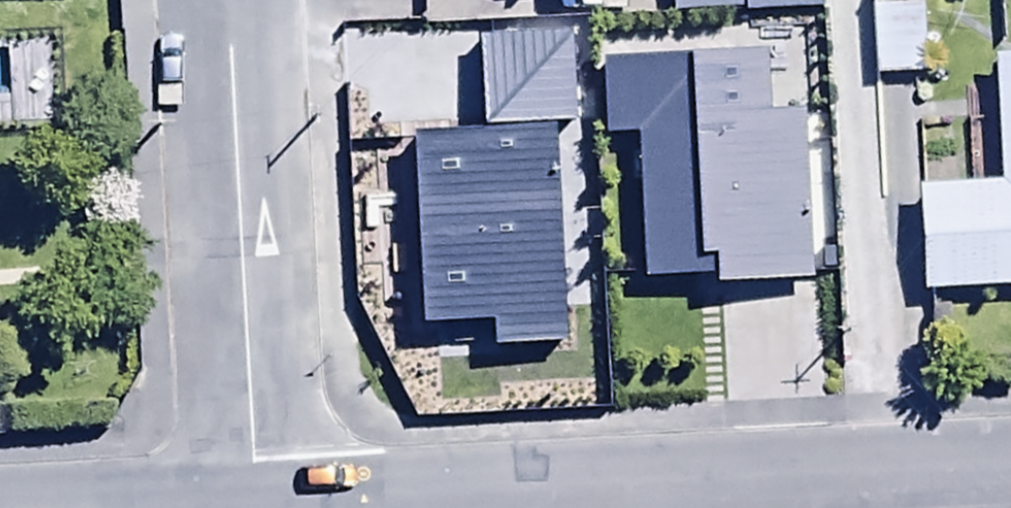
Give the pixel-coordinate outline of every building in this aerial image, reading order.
[(735,0),(667,0),(667,10),(700,8),(736,6),(735,0)] [(731,133),(806,129),(802,62),(822,60),(819,0),(735,0),(736,6),(700,8),(705,97),(706,135),(731,133)] [(922,71),(921,0),(868,0),(869,72),(922,71)] [(918,286),(1010,282),(1010,46),(988,48),(995,179),(913,183),(918,286)] [(706,135),(705,97),(510,108),(515,203),(498,204),(502,280),(541,278),(544,324),(689,316),(682,193),(734,190),(731,133),(706,135)]
